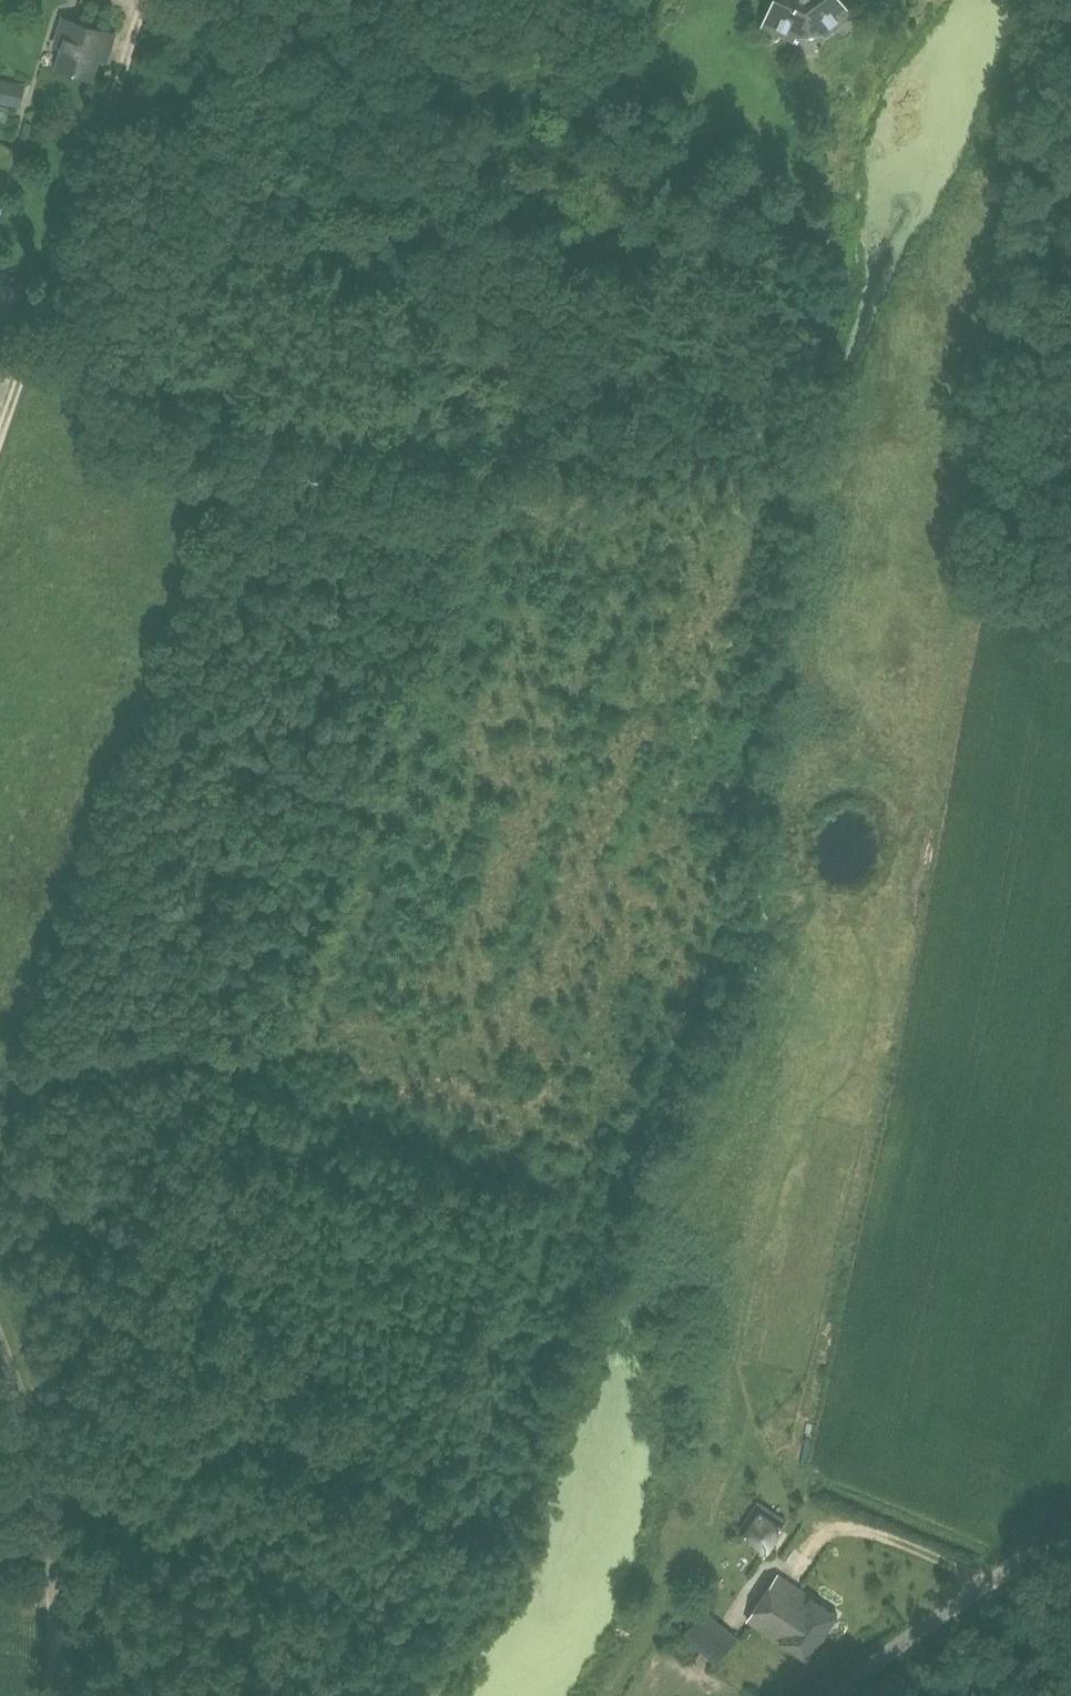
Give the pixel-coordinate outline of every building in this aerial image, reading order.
[(826,33),(851,14),(841,0),(777,0),(766,24),(795,37),(801,24),(818,22),(826,33)] [(68,34),(57,67),(92,78),(99,57),(104,58),(107,49),(113,32),(64,17),(60,31),(68,34)] [(26,85),(0,80),(0,103),(21,108),(26,85)] [(18,126),(19,112),(0,111),(0,125),(18,126)] [(758,1509),(740,1537),(768,1555),(786,1527),(758,1509)] [(838,1614),(778,1575),(749,1621),(809,1659),(838,1614)] [(718,1662),(739,1638),(706,1609),(685,1634),(718,1662)]
